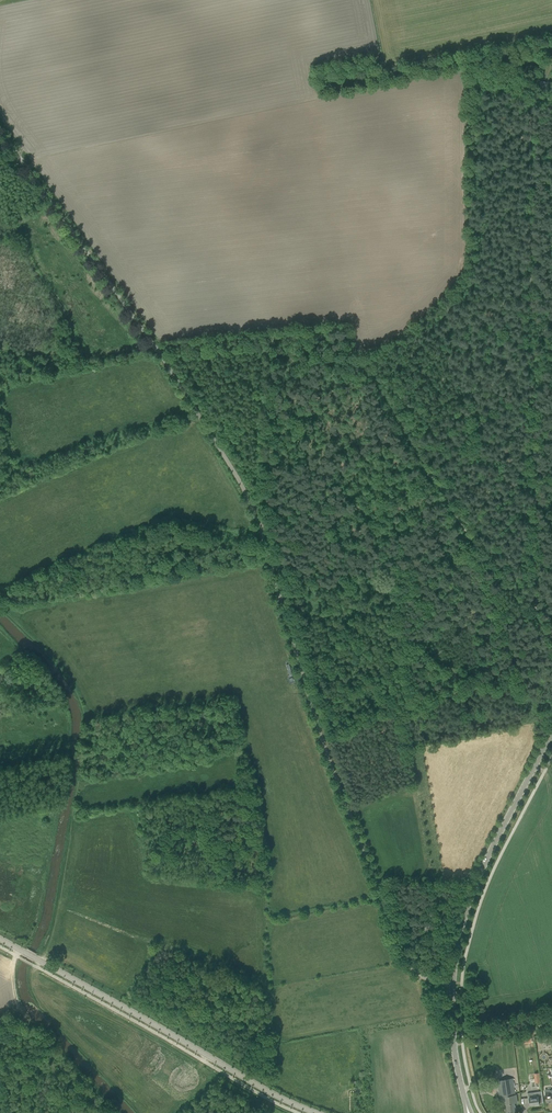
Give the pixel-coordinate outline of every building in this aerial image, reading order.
[(502,1105),(504,1105),(506,1112),(516,1112),(514,1103),(517,1103),(516,1094),(515,1094),(512,1078),(497,1081),(499,1097),(500,1097),(502,1105)] [(528,1093),(527,1093),(529,1103),(529,1102),(530,1102),(530,1105),(535,1105),(535,1106),(538,1105),(538,1104),(539,1104),(539,1103),(543,1102),(543,1103),(542,1091),(541,1091),(542,1095),(533,1097),(532,1093),(528,1093)]
